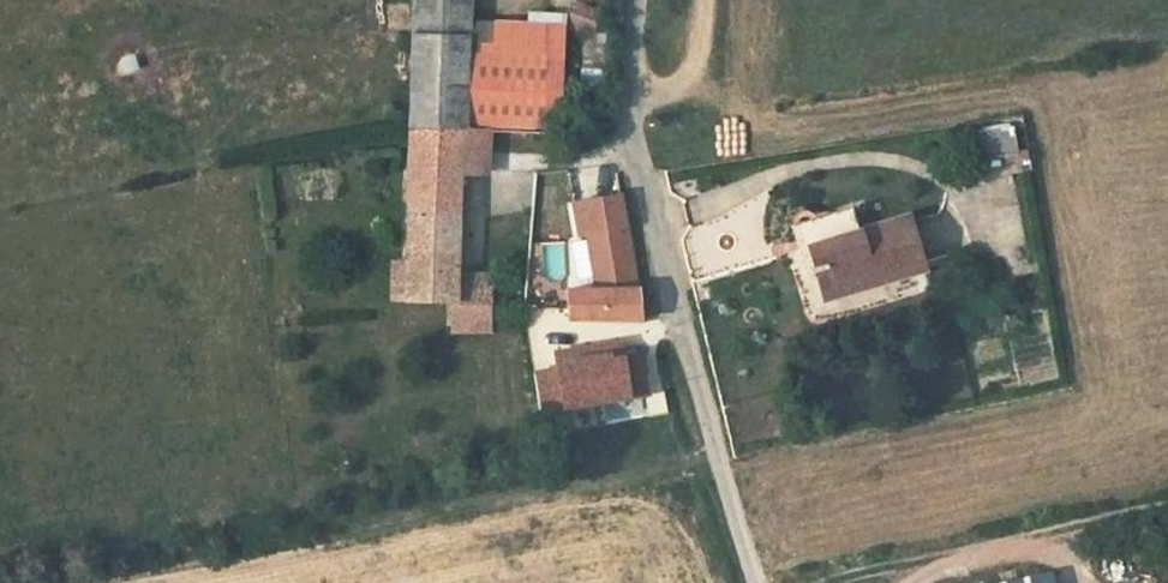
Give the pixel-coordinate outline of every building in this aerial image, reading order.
[(469,0),(413,0),(411,33),(468,35),(469,0)] [(598,13),(577,2),(569,28),(593,33),(598,13)] [(466,130),(468,35),(411,33),(410,62),(408,128),(466,130)] [(1016,153),(1011,127),(977,134),(981,160),(1016,153)] [(461,170),(461,172),(484,172),(485,130),(466,130),(408,128),(407,143),(407,169),(461,170)] [(458,274),(461,172),(461,170),(407,169),(404,266),(403,299),(452,301),(452,320),(456,320),(458,302),(491,303),(490,275),(458,274)] [(808,246),(797,250),(804,272),(815,269),(825,298),(924,268),(908,216),(859,231),(851,206),(800,222),(808,246)] [(808,246),(800,222),(789,225),(797,250),(808,246)] [(640,319),(637,287),(626,225),(587,233),(597,289),(566,288),(567,318),(640,319)] [(403,299),(404,266),(392,265),(391,299),(403,299)] [(492,332),(491,303),(458,302),(456,320),(452,320),(452,332),(492,332)] [(550,368),(555,403),(638,390),(632,356),(550,368)]
